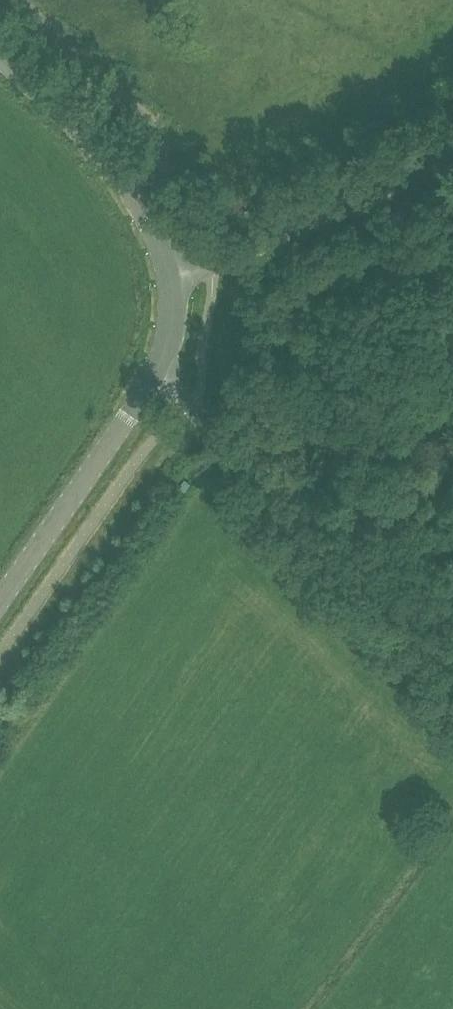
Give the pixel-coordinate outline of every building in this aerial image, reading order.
[(179,489),(185,493),(191,485),(185,481),(179,489)]
